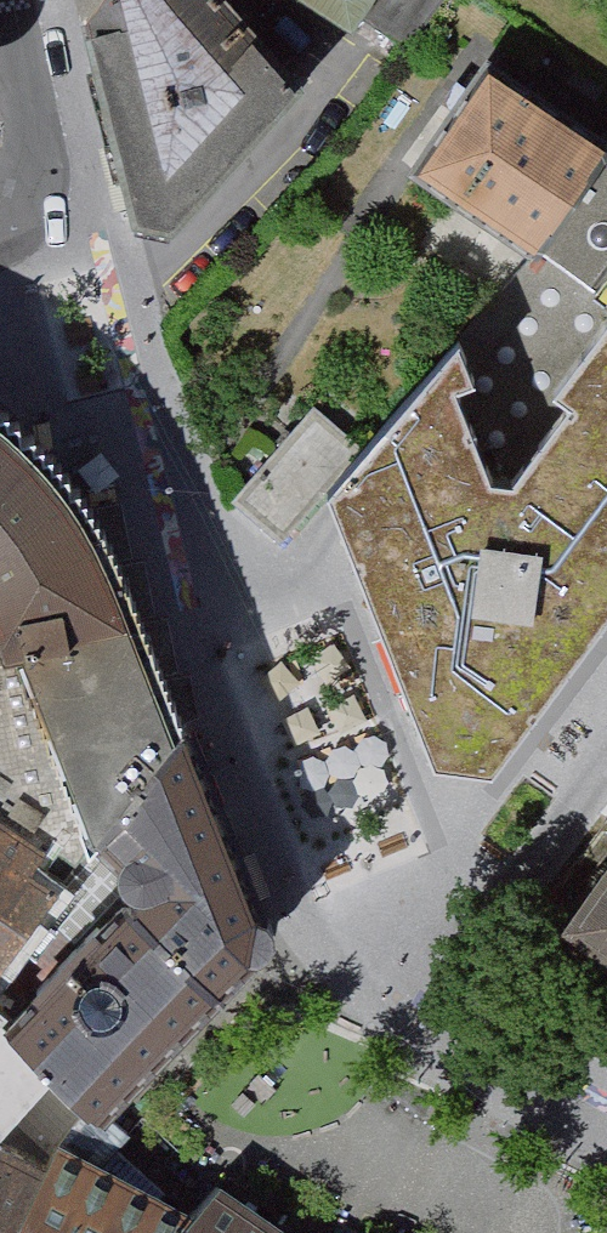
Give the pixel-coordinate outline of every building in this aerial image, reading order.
[(224,0),(94,0),(89,7),(133,224),(173,233),(301,92),(224,0)] [(351,34),(362,18),(373,0),(298,0),(351,34)] [(362,18),(415,51),(447,0),(373,0),(362,18)] [(489,83),(424,177),(539,252),(606,164),(489,83)] [(539,252),(606,305),(606,164),(539,252)] [(539,252),(326,497),(385,653),(433,777),(490,783),(606,625),(606,305),(539,252)] [(41,840),(81,867),(93,852),(184,738),(133,621),(90,523),(57,476),(16,430),(0,416),(0,812),(41,840)] [(260,912),(184,738),(93,852),(81,867),(100,886),(95,901),(100,917),(110,927),(103,934),(203,1025),(251,976),(260,969),(265,962),(267,954),(266,946),(262,938),(256,932),(248,930),(244,921),(260,912)] [(46,900),(17,880),(41,840),(0,812),(0,969),(46,900)] [(566,955),(606,984),(606,898),(566,955)] [(103,934),(0,1034),(0,1039),(48,1088),(99,1135),(127,1105),(203,1025),(103,934)] [(48,1088),(0,1039),(0,1141),(48,1088)] [(64,1178),(0,1143),(0,1232),(31,1232),(64,1178)] [(64,1178),(31,1232),(181,1232),(194,1216),(134,1190),(72,1164),(64,1178)] [(194,1216),(181,1232),(286,1232),(291,1227),(257,1206),(225,1185),(194,1216)]
